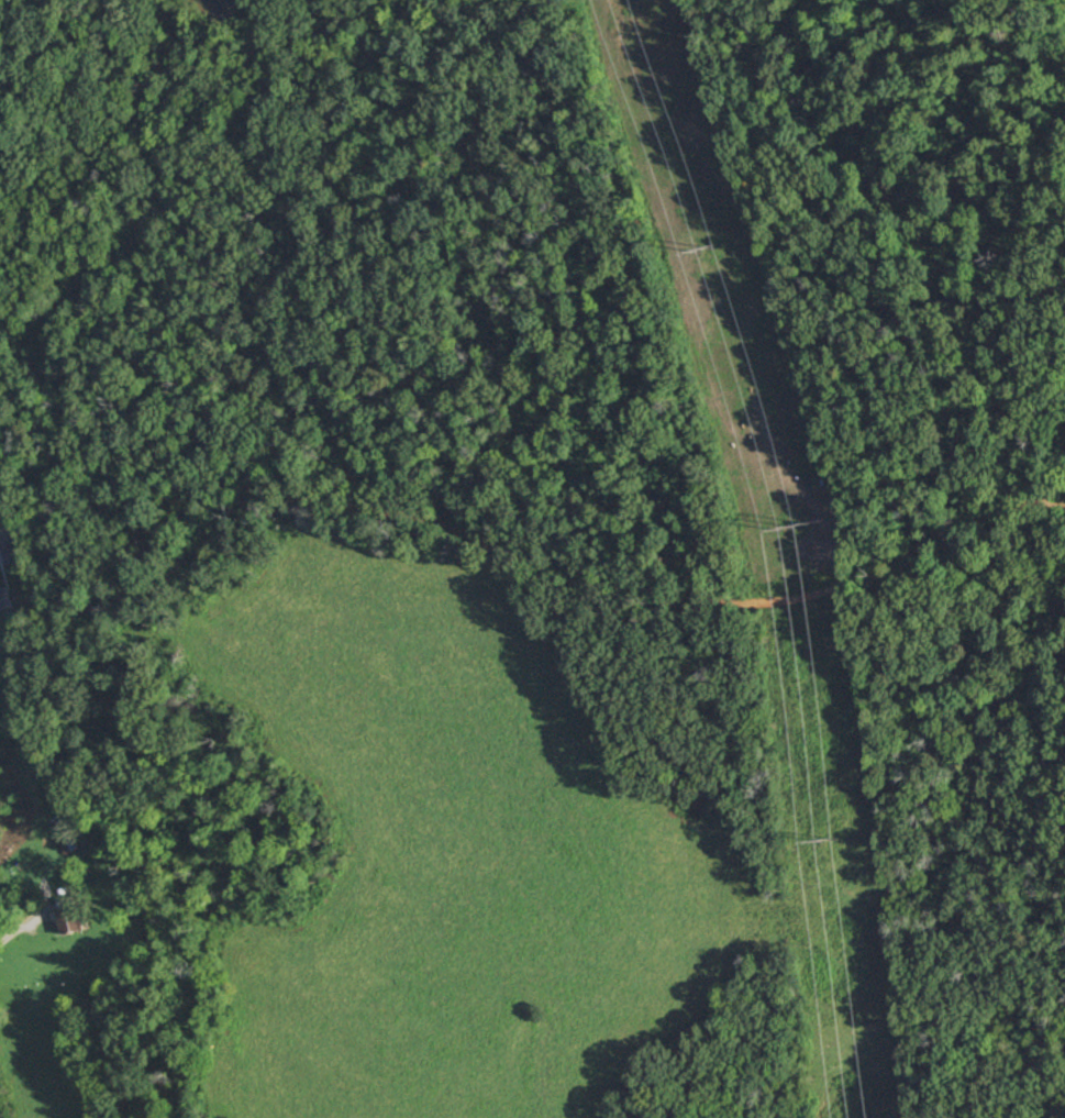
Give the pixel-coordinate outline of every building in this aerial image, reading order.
[(58,905),(66,935),(86,929),(78,900),(58,905)]
